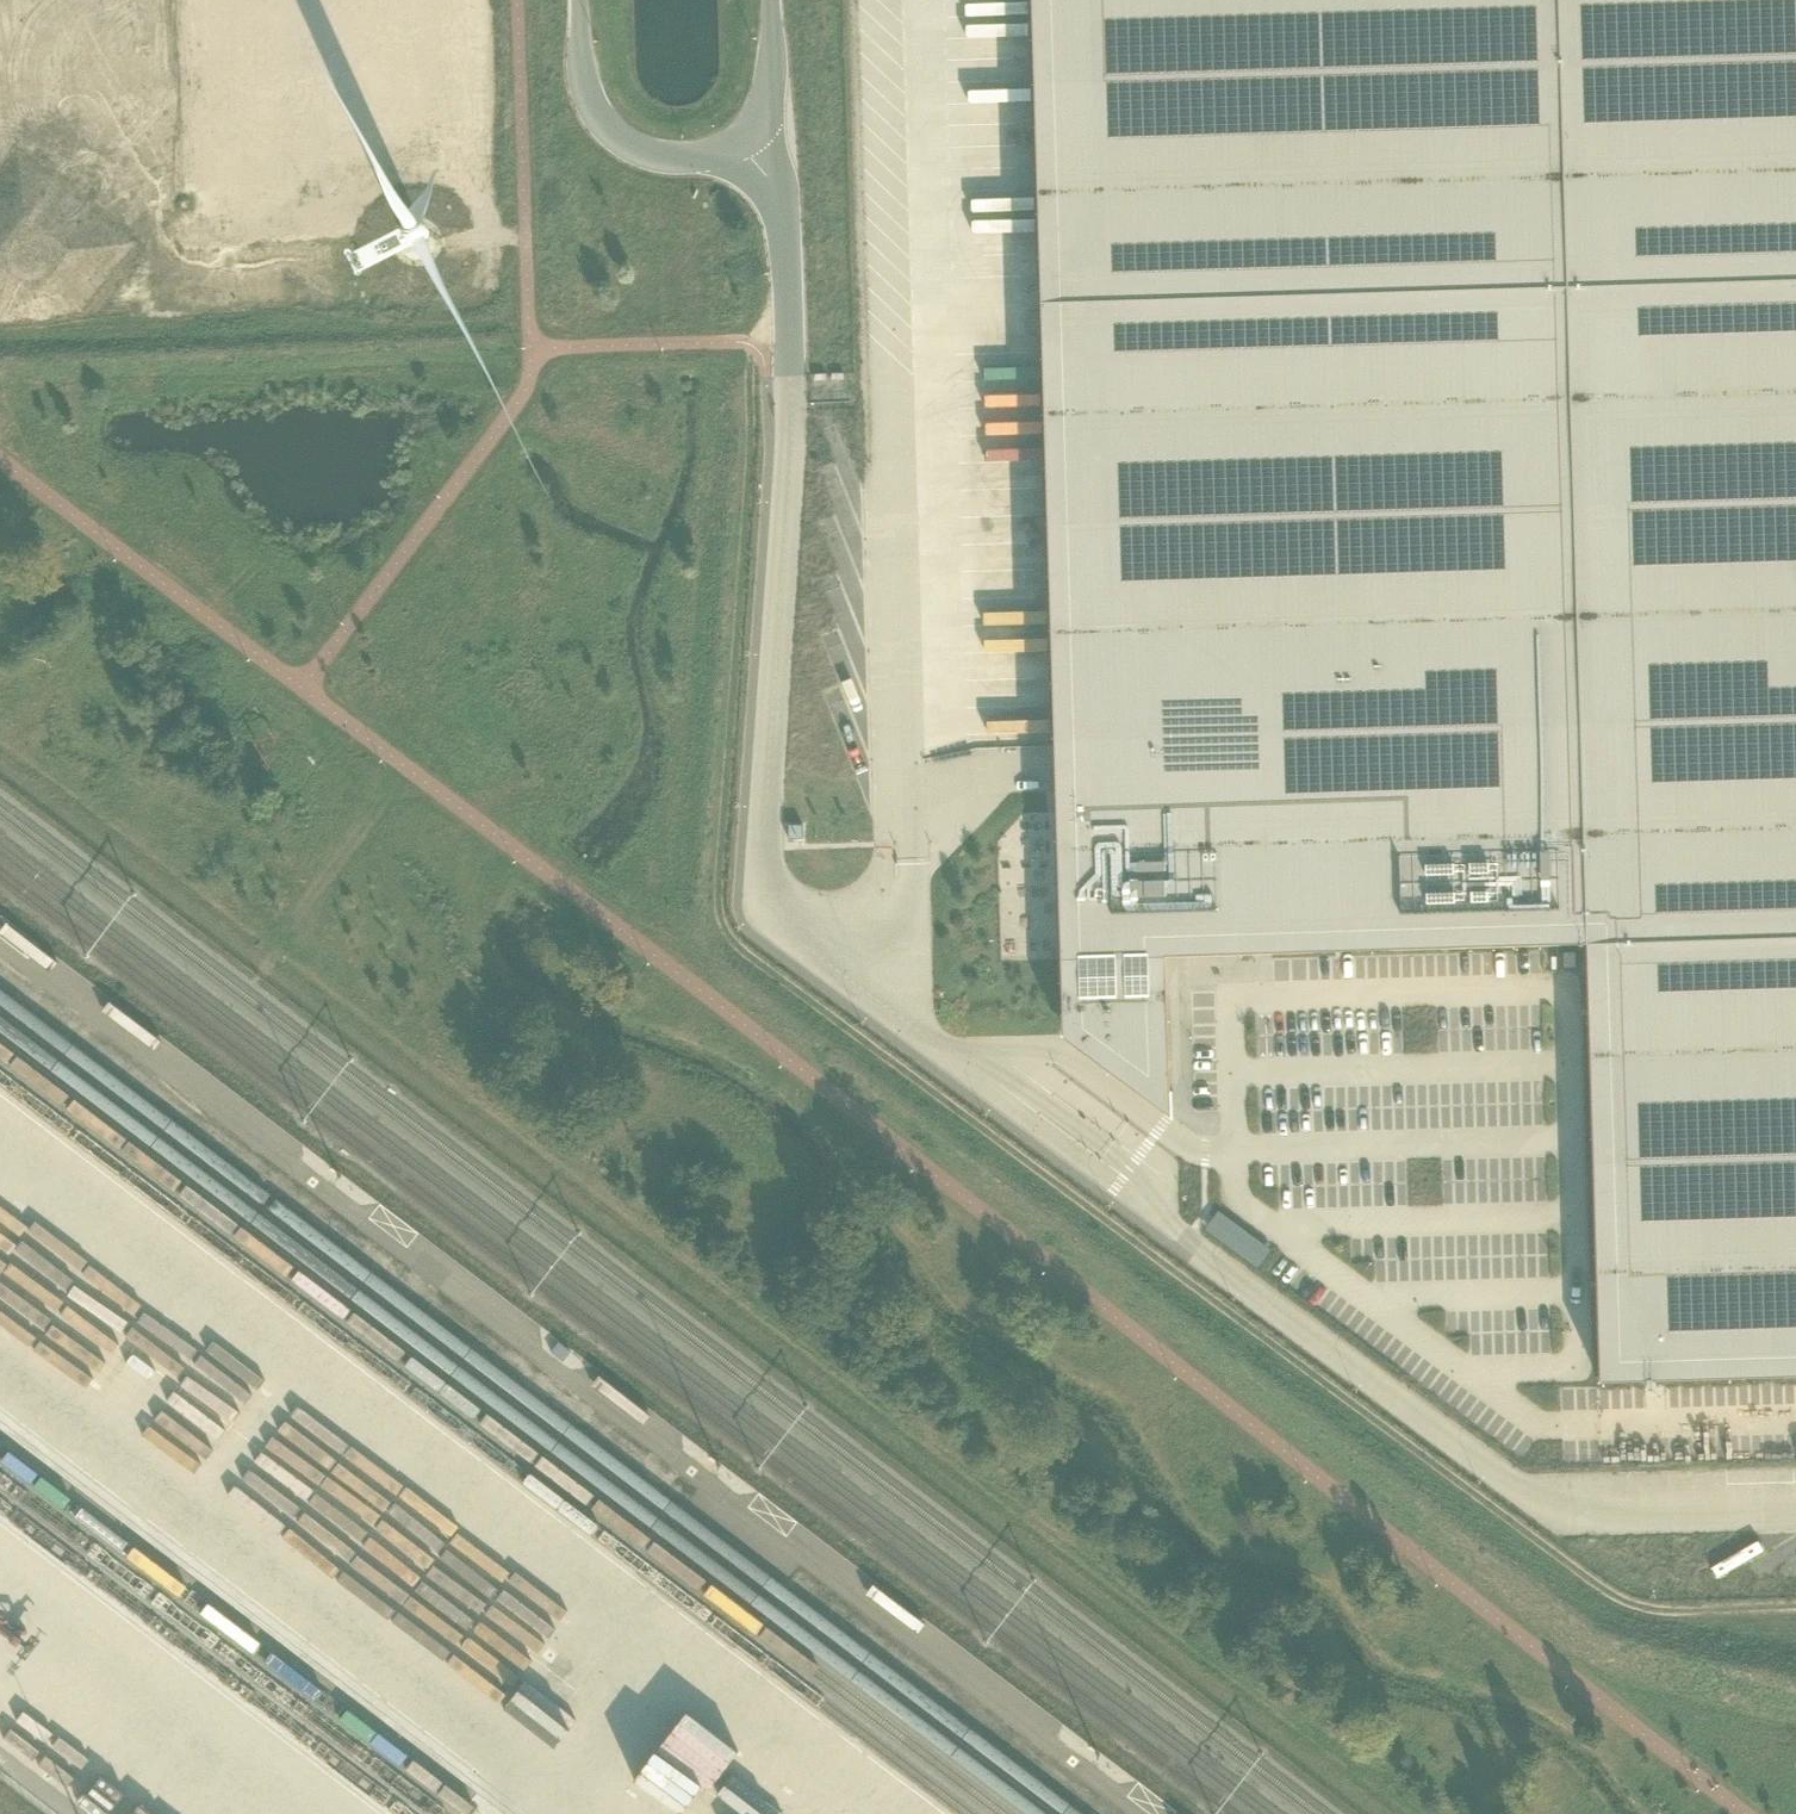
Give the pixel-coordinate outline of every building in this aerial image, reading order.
[(1158,979),(1159,979),(1160,978),(1161,978),(1161,977),(1162,977),(1162,976),(1163,976),(1163,975),(1164,974),(1164,973),(1164,972),(1164,971),(1164,970),(1164,969),(1163,969),(1163,968),(1163,967),(1162,967),(1162,966),(1161,966),(1161,965),(1160,965),(1159,965),(1159,964),(1158,964),(1157,964),(1157,954),(1166,954),(1238,952),(1238,953),(1239,953),(1239,954),(1239,955),(1240,955),(1240,956),(1241,956),(1242,957),(1243,957),(1244,957),(1245,957),(1246,957),(1247,957),(1248,957),(1248,956),(1249,956),(1250,956),(1250,955),(1251,954),(1251,953),(1252,953),(1252,952),(1585,942),(1598,1380),(1599,1380),(1600,1380),(1795,1374),(1795,0),(1032,0),(1041,300),(1041,301),(1060,956),(1060,957),(1063,957),(1063,960),(1064,991),(1061,992),(1061,993),(1062,1023),(1063,1024),(1063,1028),(1169,1106),(1169,1105),(1169,1102),(1170,1103),(1167,990),(1167,988),(1158,989),(1158,979)] [(1219,1209),(1206,1227),(1259,1265),(1272,1247),(1219,1209)] [(357,1503),(390,1528),(411,1501),(368,1468),(354,1486),(364,1493),(357,1503)] [(459,1552),(470,1538),(419,1501),(411,1512),(439,1533),(431,1544),(440,1550),(445,1542),(459,1552)] [(450,1589),(487,1617),(494,1607),(509,1618),(525,1597),(473,1558),(450,1589)]
